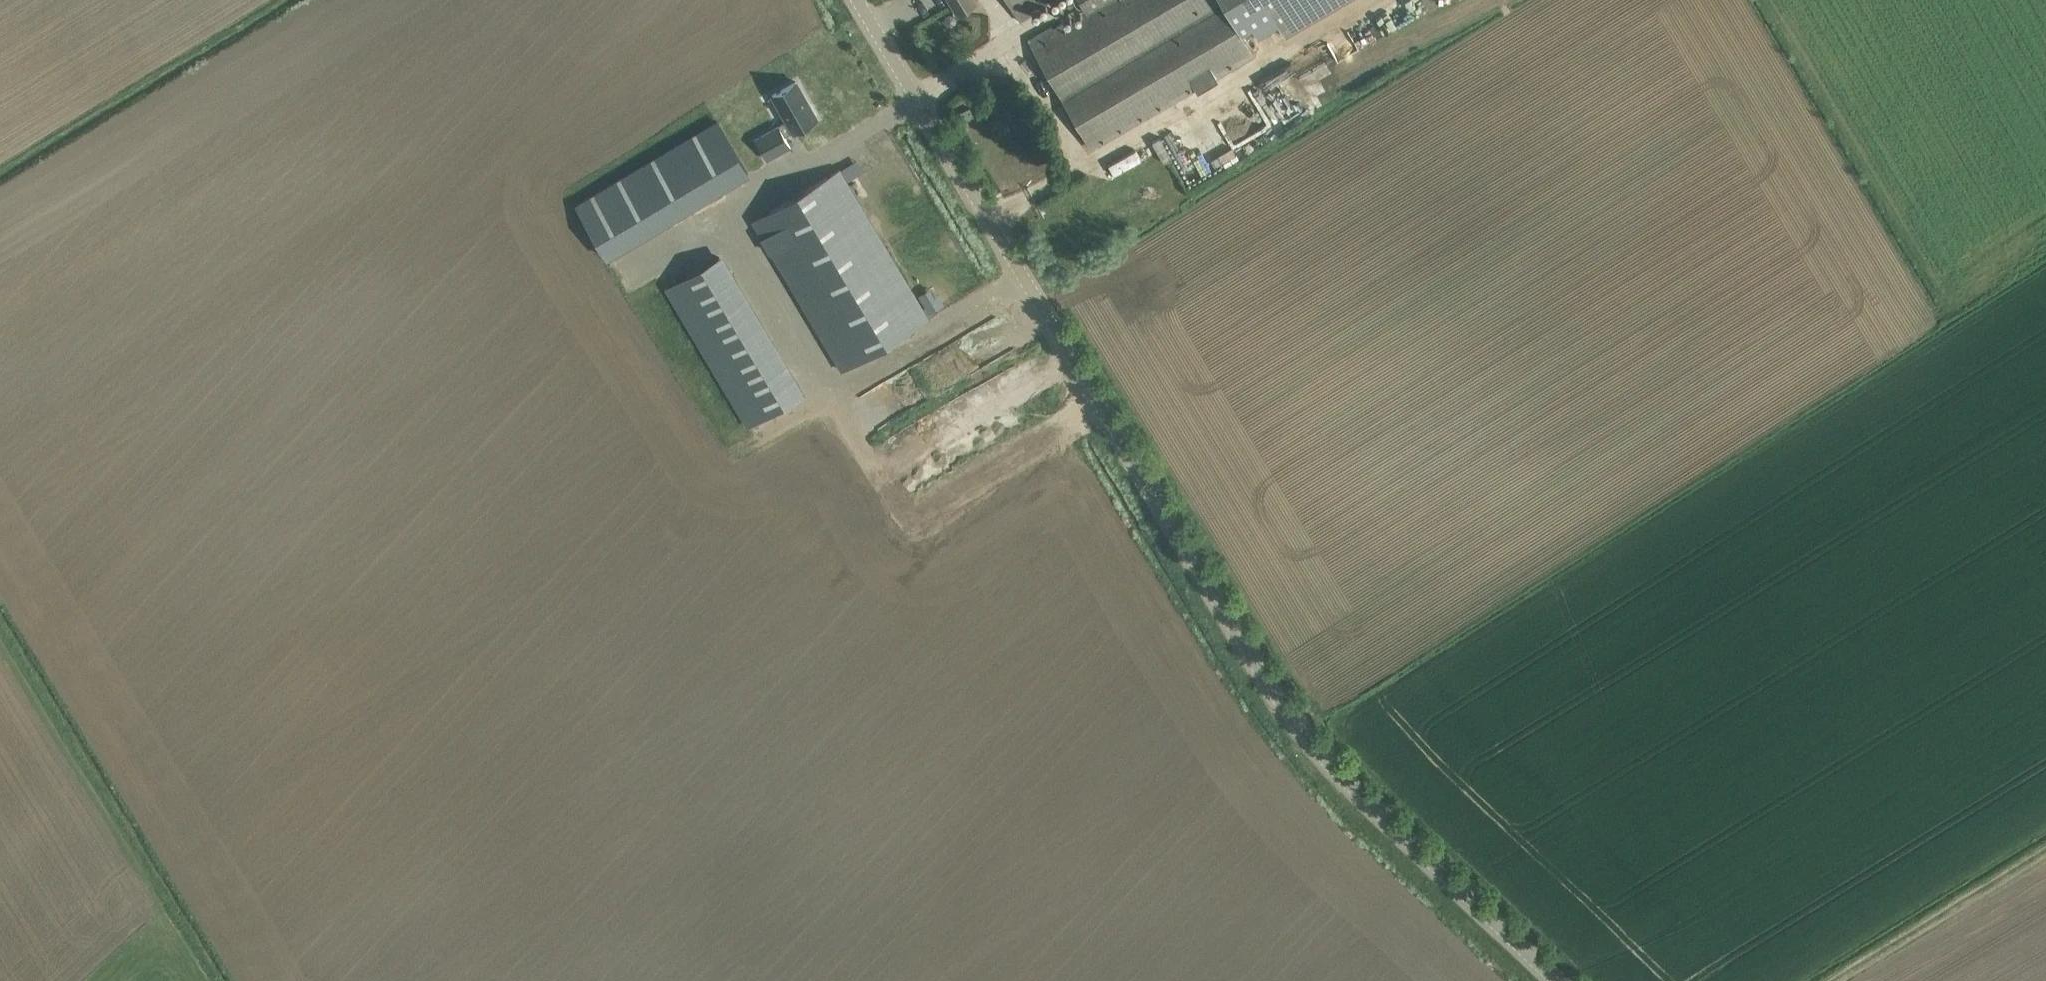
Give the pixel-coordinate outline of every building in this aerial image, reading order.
[(977,2),(978,2),(977,0),(949,0),(950,2),(946,5),(951,13),(955,11),(958,15),(977,2)] [(1018,16),(1046,0),(1008,0),(1018,16)] [(1087,13),(1065,25),(1060,28),(1055,31),(1038,41),(1033,44),(1093,147),(1195,88),(1202,100),(1226,87),(1221,78),(1218,80),(1216,76),(1252,54),(1240,34),(1220,0),(1079,0),(1087,13)] [(1278,23),(1285,36),(1346,0),(1264,0),(1278,23)] [(787,121),(757,138),(768,158),(791,145),(785,136),(817,118),(796,81),(773,94),(787,121)] [(717,121),(673,147),(703,199),(748,173),(717,121)] [(1216,129),(1173,153),(1189,184),(1233,160),(1216,129)] [(1111,163),(1117,174),(1145,158),(1139,148),(1111,163)] [(763,281),(823,381),(929,318),(840,169),(773,208),(767,198),(748,209),(754,220),(746,224),(751,232),(758,228),(782,269),(763,281)] [(736,252),(673,282),(742,429),(805,400),(736,252)]
